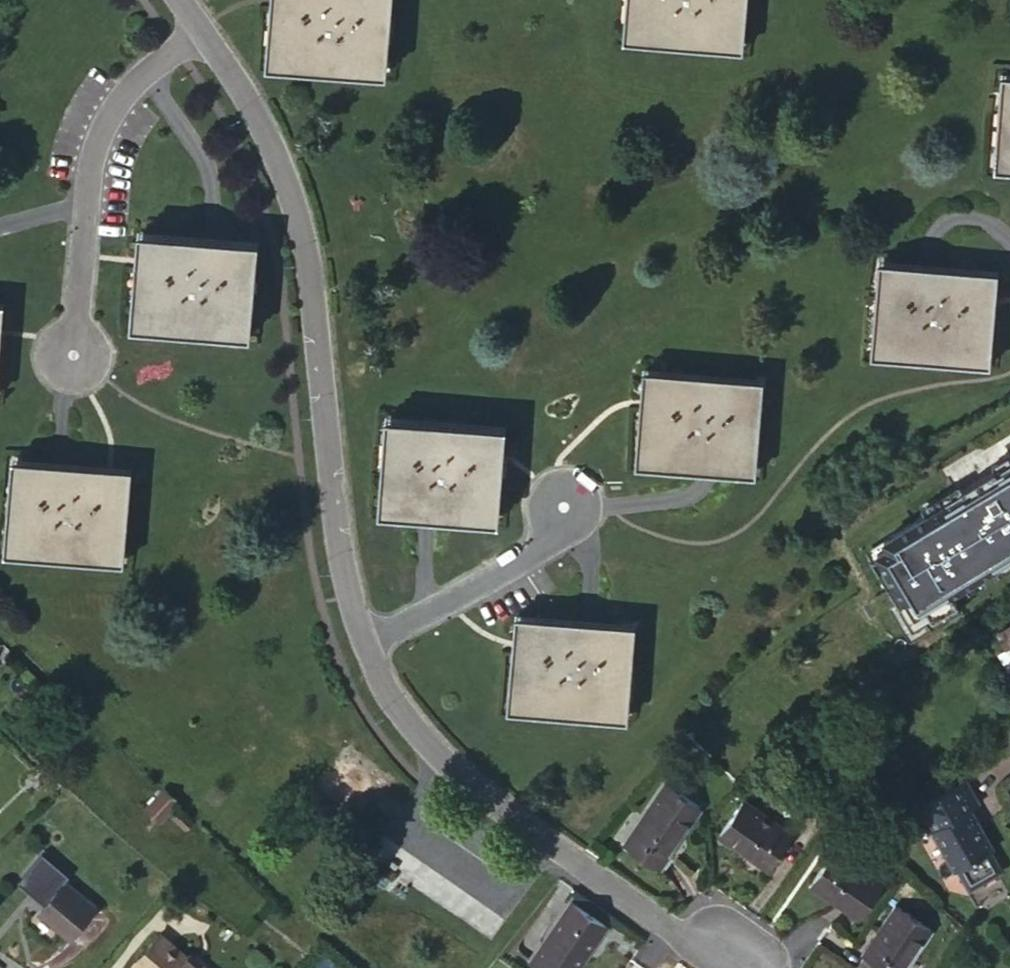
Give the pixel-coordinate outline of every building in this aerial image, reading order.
[(297,9),(278,8),(275,56),(379,65),(384,0),(298,0),(297,9)] [(298,0),(278,0),(278,8),(297,9),(298,0)] [(631,32),(736,41),(740,0),(634,0),(631,32)] [(155,267),(158,238),(140,237),(138,266),(155,267)] [(249,246),(158,238),(155,267),(138,266),(135,320),(244,327),(249,246)] [(968,306),(970,274),(858,269),(851,349),(982,355),(986,306),(968,306)] [(988,276),(970,274),(968,306),(986,306),(988,276)] [(666,407),(668,378),(649,376),(647,406),(666,407)] [(754,384),(668,378),(666,407),(647,406),(644,455),(748,464),(754,384)] [(476,463),(478,430),(394,425),(388,503),(491,511),(495,464),(476,463)] [(496,431),(478,430),(476,463),(495,464),(496,431)] [(116,554),(120,502),(102,500),(105,471),(15,464),(9,547),(116,554)] [(884,539),(888,546),(878,553),(896,583),(888,587),(913,627),(957,600),(952,591),(1009,556),(1009,464),(980,482),(979,481),(964,490),(965,491),(884,539)] [(102,500),(120,502),(123,472),(105,471),(102,500)] [(626,629),(539,622),(538,653),(520,652),(516,701),(619,708),(626,629)] [(538,653),(539,622),(522,622),(520,652),(538,653)] [(996,632),(1004,645),(1009,643),(1009,623),(996,632)] [(1004,645),(996,652),(1006,670),(1009,671),(1009,643),(1004,645)] [(931,799),(949,789),(941,776),(923,786),(931,799)] [(967,779),(962,782),(977,808),(981,806),(967,779)] [(931,799),(919,806),(925,816),(928,820),(934,832),(932,834),(956,874),(969,867),(978,884),(983,885),(996,878),(997,873),(1002,871),(992,854),(996,851),(981,827),(978,829),(972,820),(976,817),(973,810),(977,808),(962,782),(949,789),(931,799)] [(698,808),(667,784),(625,844),(657,867),(698,808)] [(174,799),(162,787),(141,808),(154,820),(174,799)] [(792,833),(743,799),(719,833),(770,867),(792,833)] [(191,821),(176,808),(169,816),(184,830),(191,821)] [(928,820),(925,816),(916,821),(920,825),(928,820)] [(884,883),(835,849),(811,884),(861,917),(884,883)] [(63,880),(53,892),(46,901),(36,913),(68,940),(95,906),(63,880)] [(46,901),(53,892),(46,885),(38,894),(46,901)] [(572,902),(530,963),(537,967),(574,967),(604,923),(572,902)] [(856,966),(859,967),(904,967),(931,927),(898,905),(856,966)] [(975,949),(985,939),(976,929),(966,939),(975,949)] [(197,961),(194,964),(184,955),(157,933),(132,962),(140,967),(206,967),(197,961)] [(194,964),(197,961),(187,953),(184,955),(194,964)]
